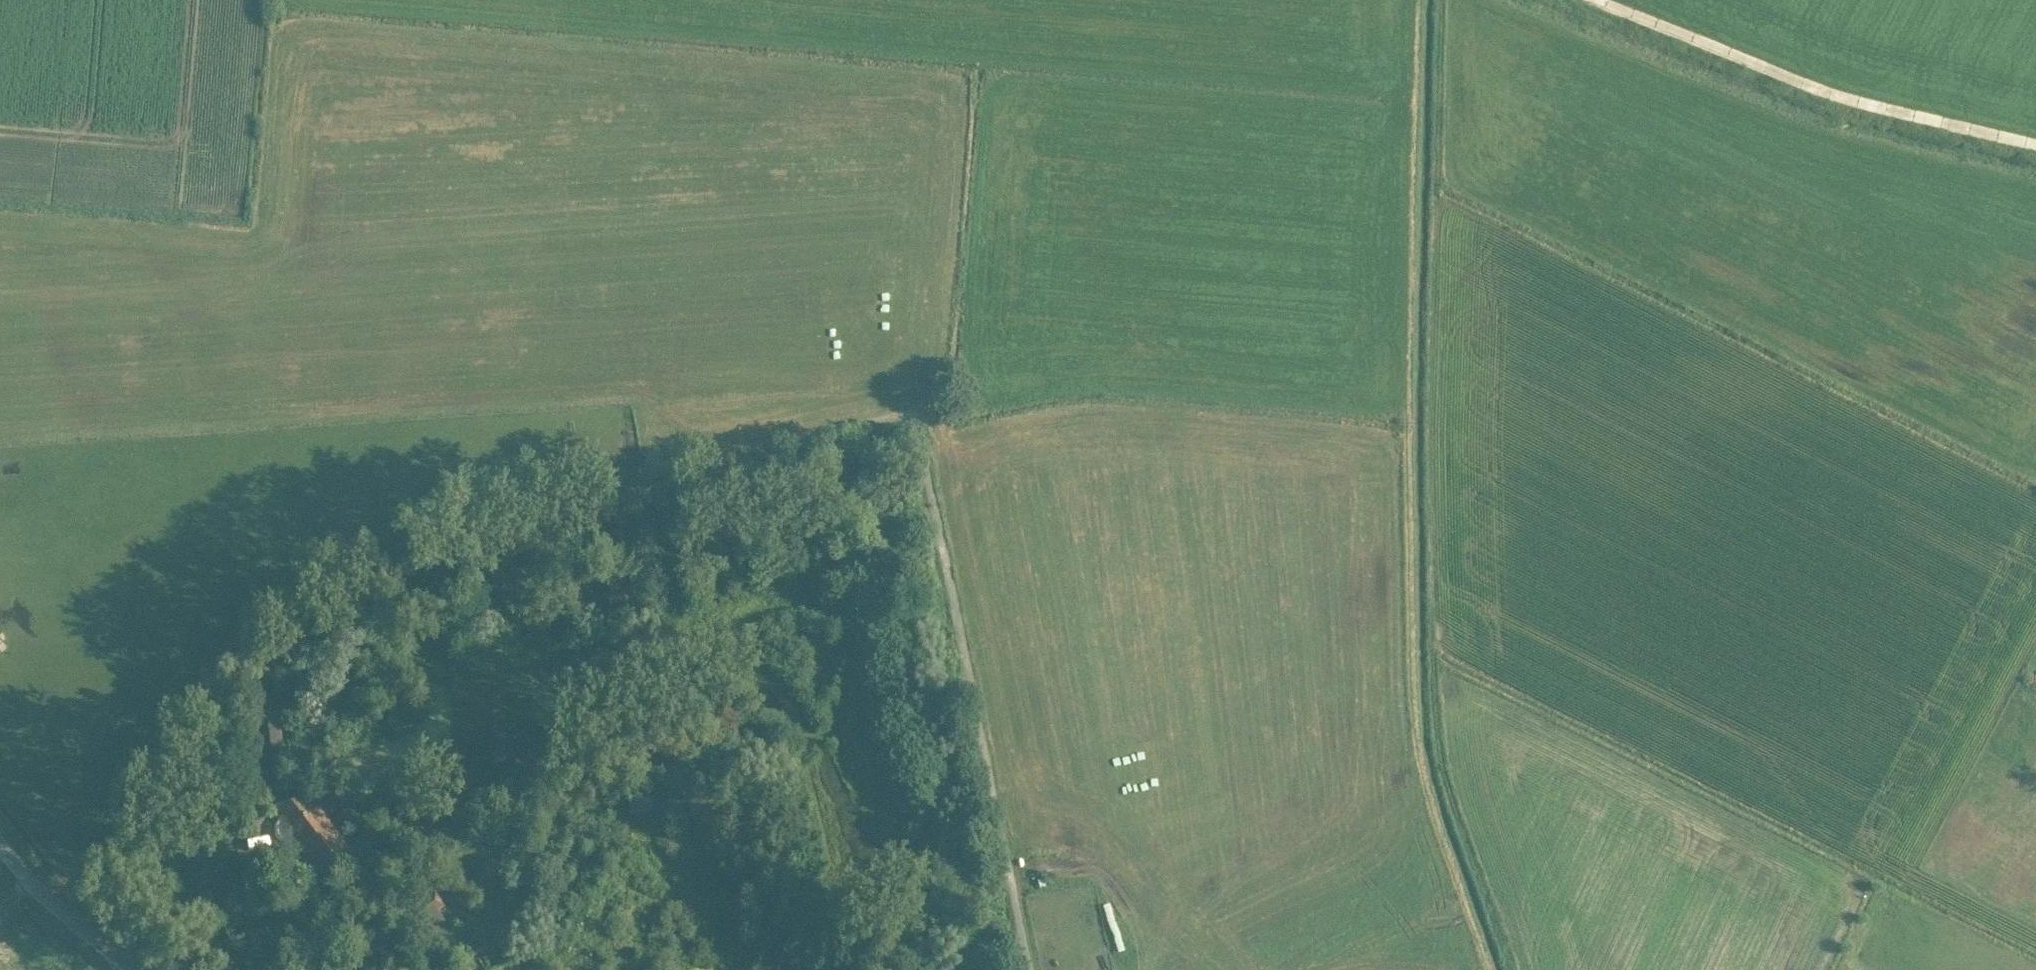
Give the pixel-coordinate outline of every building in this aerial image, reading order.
[(288,844),(295,842),(320,875),(349,853),(301,788),(271,810),(280,822),(277,825),(275,829),(275,836),(277,840),(281,843),(288,844)] [(436,892),(406,911),(410,918),(418,931),(439,919),(436,913),(439,911),(445,907),(440,899),(436,892)]
